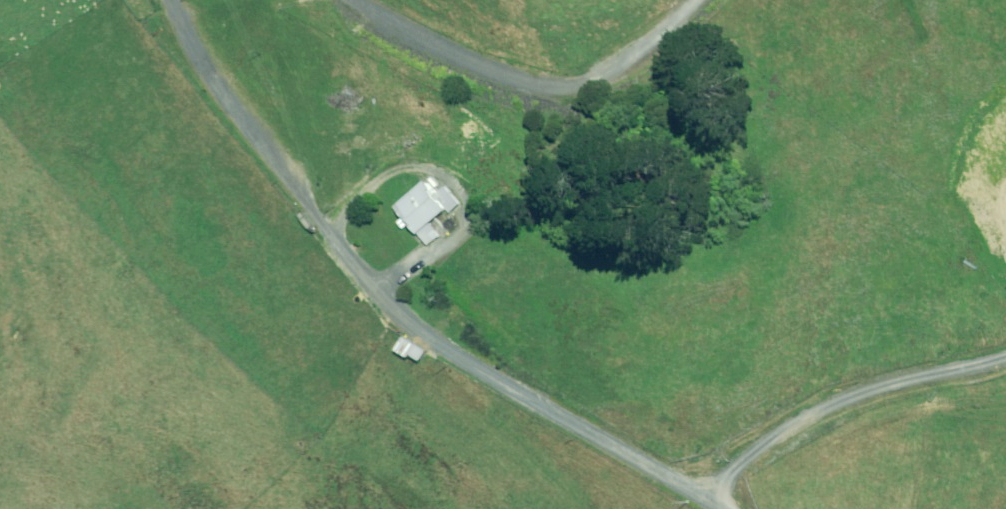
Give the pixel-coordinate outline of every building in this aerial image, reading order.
[(448,213),(459,204),(444,186),(437,193),(426,180),(393,207),(403,218),(397,223),(403,229),(407,226),(415,235),(417,233),(428,246),(439,236),(441,239),(458,224),(448,213)] [(429,351),(405,337),(396,351),(409,359),(411,355),(423,362),(429,351)]
